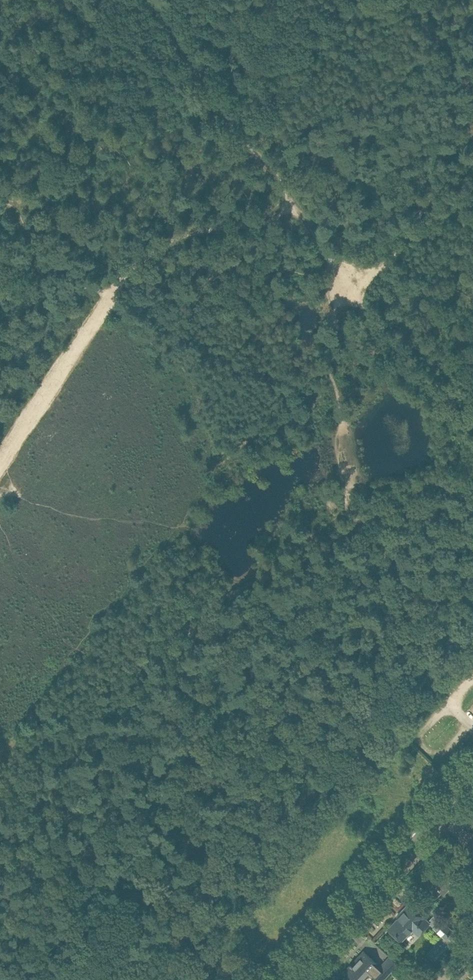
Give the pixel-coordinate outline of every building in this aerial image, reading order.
[(427,921),(416,910),(409,903),(402,910),(403,911),(387,928),(400,941),(411,929),(417,935),(429,923),(429,922),(427,921)] [(429,923),(445,938),(452,930),(434,914),(427,921),(429,922),(429,923)] [(343,973),(350,979),(364,979),(365,979),(366,979),(367,979),(371,976),(375,979),(383,979),(398,964),(389,955),(380,965),(379,964),(378,965),(363,951),(343,973)]
